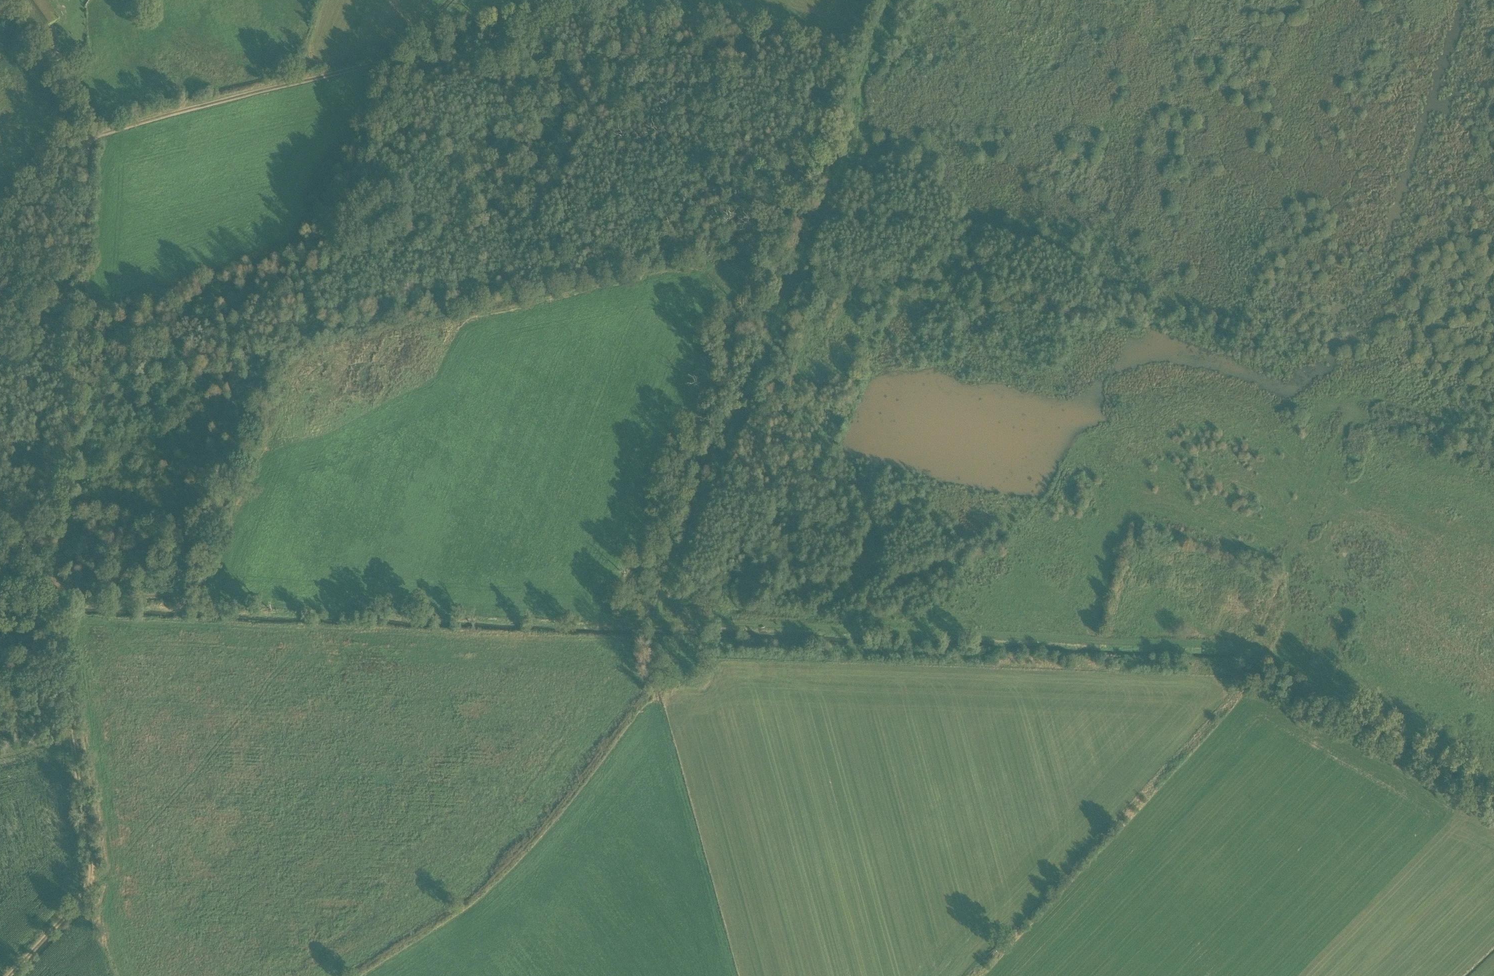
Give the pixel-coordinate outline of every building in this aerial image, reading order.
[(14,0),(1,0),(9,11),(18,4),(14,0)]
